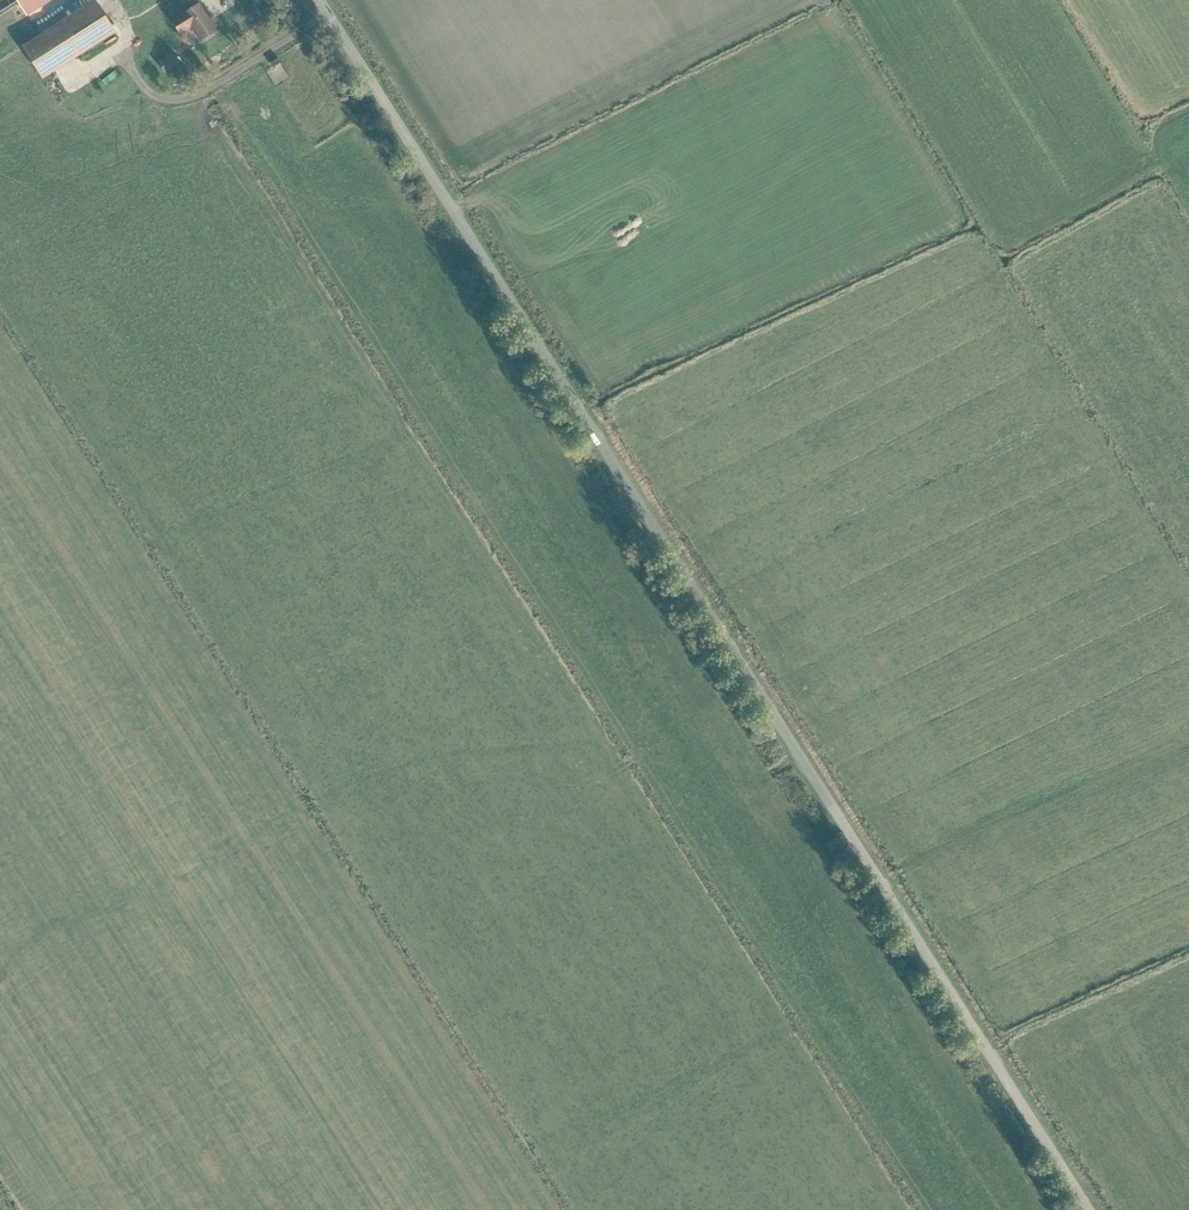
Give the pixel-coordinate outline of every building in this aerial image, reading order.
[(29,14),(51,0),(19,0),(29,14)] [(177,20),(184,33),(194,27),(202,38),(223,26),(208,1),(187,14),(177,20)] [(25,48),(44,80),(119,34),(100,2),(25,48)] [(165,72),(180,59),(171,48),(156,61),(165,72)]
